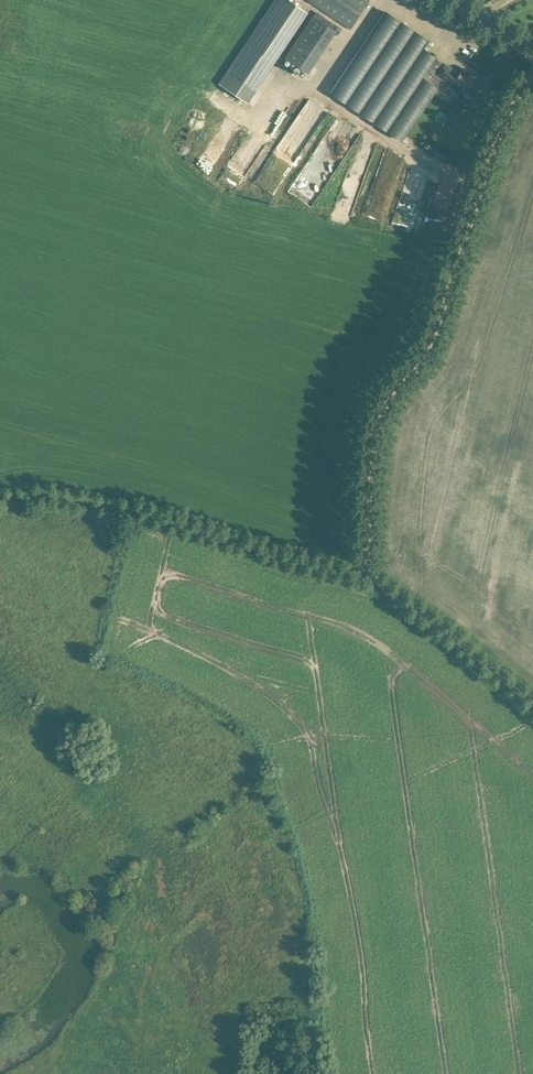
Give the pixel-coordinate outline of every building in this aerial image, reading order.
[(219,85),(250,104),(307,12),(288,0),(273,0),(219,85)] [(363,10),(369,1),(368,0),(308,0),(351,28),(363,10)] [(425,51),(431,42),(387,12),(331,94),(404,144),(440,90),(438,88),(444,79),(437,75),(444,64),(425,51)] [(286,58),(308,73),(336,32),(314,17),(286,58)] [(438,73),(437,75),(444,79),(449,83),(451,81),(456,84),(454,86),(462,91),(461,91),(458,97),(471,106),(476,98),(486,83),(464,69),(460,75),(444,64),(438,73)] [(329,113),(307,144),(312,148),(334,117),(329,113)] [(317,194),(319,184),(304,182),(303,186),(296,185),(294,199),(315,203),(317,194)] [(445,233),(455,196),(433,190),(424,228),(445,233)]
